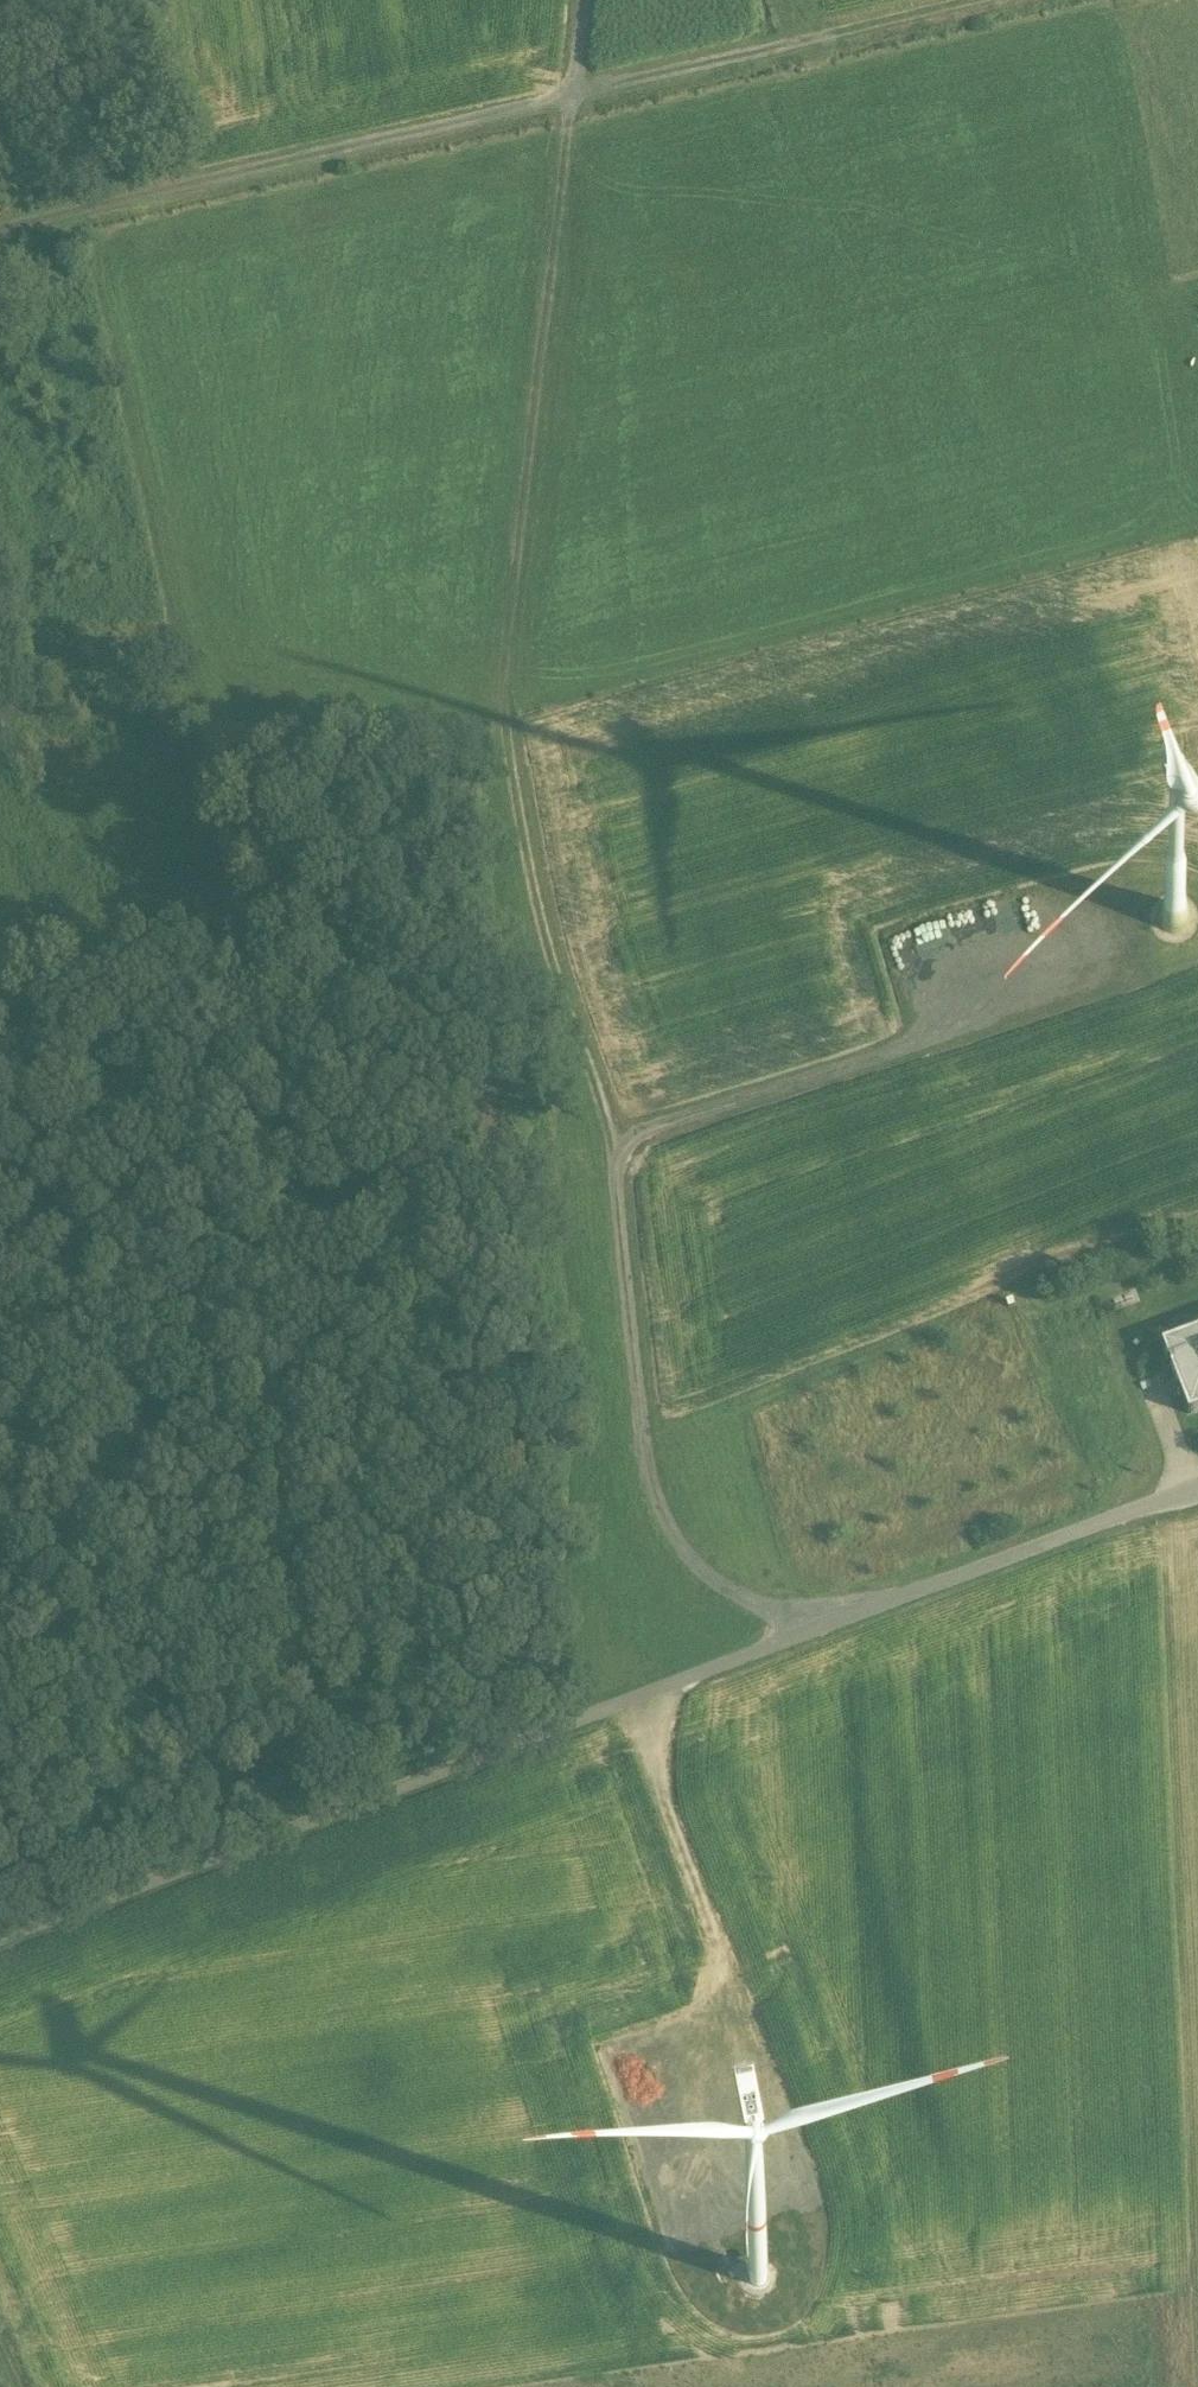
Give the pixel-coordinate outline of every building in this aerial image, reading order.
[(1197,1413),(1197,1331),(1162,1344),(1188,1416),(1197,1413)]
